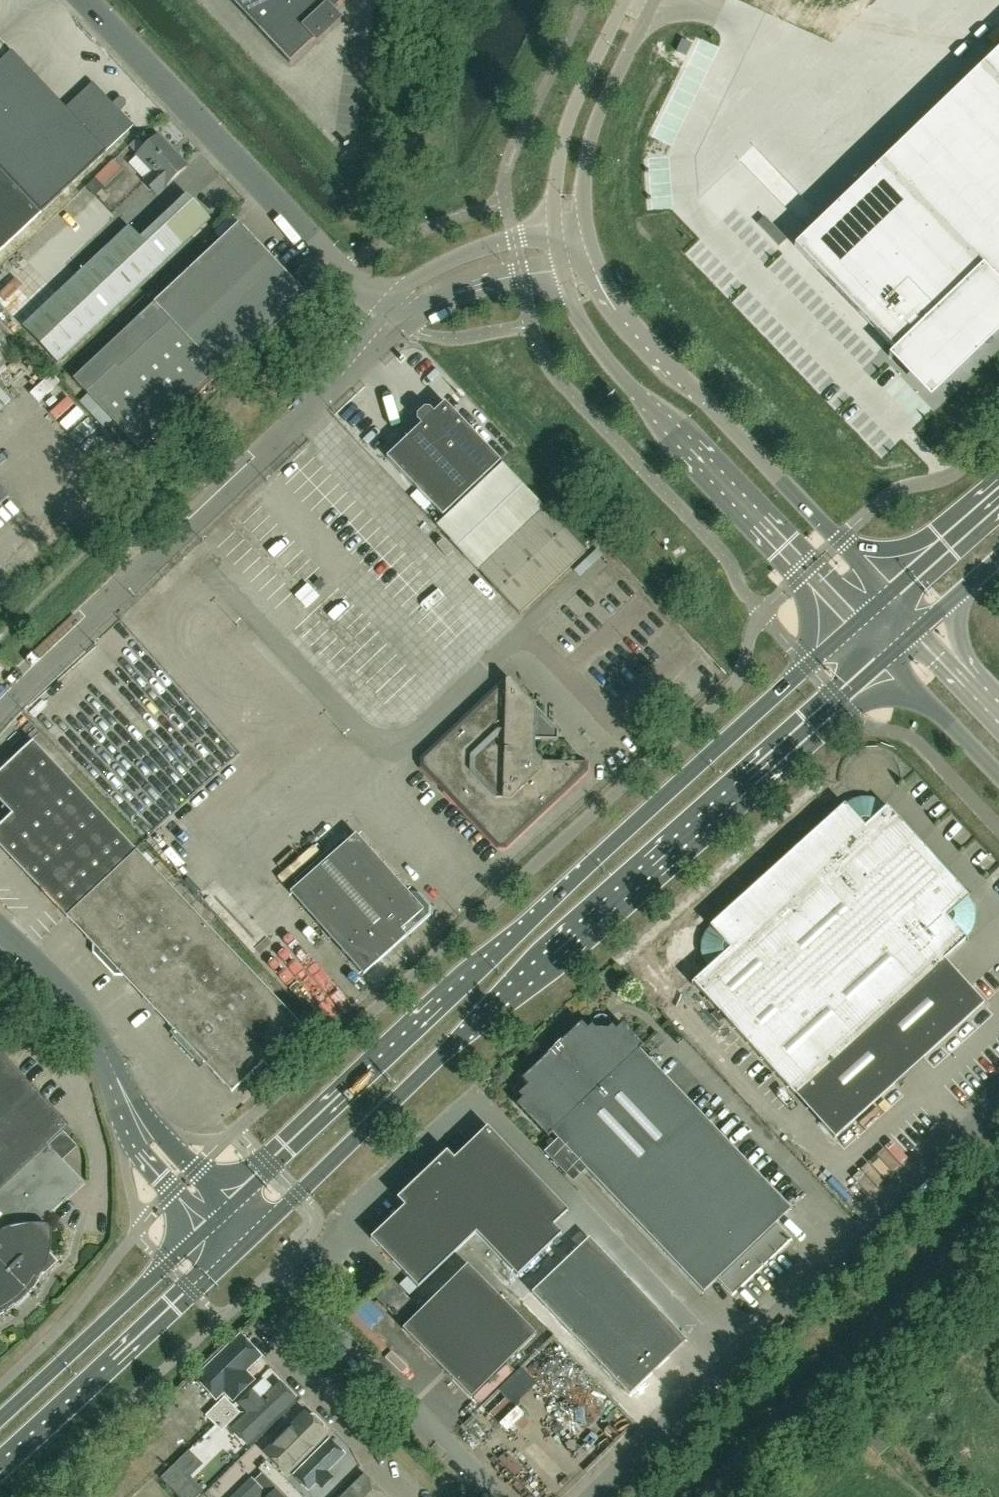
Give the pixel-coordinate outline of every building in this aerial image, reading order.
[(345,0),(230,0),(290,64),(317,38),(310,31),(329,13),(330,14),(345,0)] [(794,246),(895,350),(888,356),(891,359),(897,353),(903,347),(933,379),(998,315),(998,49),(794,246)] [(133,123),(93,80),(65,106),(13,51),(0,63),(0,250),(42,209),(133,123)] [(166,186),(187,166),(157,135),(136,154),(154,172),(144,182),(155,193),(165,185),(166,186)] [(58,363),(210,219),(193,200),(147,244),(130,226),(23,326),(58,363)] [(308,296),(243,227),(239,222),(74,377),(89,394),(81,401),(106,428),(114,420),(140,448),(215,377),(218,380),(308,296)] [(501,460),(444,401),(433,413),(429,409),(424,409),(418,415),(418,420),(422,424),(387,458),(444,516),(501,460)] [(438,525),(478,568),(520,614),(585,551),(543,508),(504,464),(438,525)] [(9,495),(0,485),(0,503),(9,495)] [(544,739),(544,717),(507,677),(422,757),(422,767),(497,847),(508,846),(586,772),(587,762),(543,760),(535,752),(535,738),(544,739)] [(301,1025),(214,933),(33,741),(0,773),(0,800),(13,814),(0,826),(0,846),(66,917),(94,946),(94,953),(115,975),(122,975),(176,1033),(173,1036),(194,1059),(198,1055),(206,1064),(232,1092),(302,1026),(301,1025)] [(969,897),(968,896),(887,806),(884,809),(878,804),(870,801),(861,800),(853,802),(847,807),(844,804),(709,926),(712,929),(707,935),(704,943),(704,952),(706,960),(710,967),(691,983),(692,984),(693,983),(835,1138),(984,1004),(944,959),(966,940),(967,941),(968,941),(964,937),(969,930),(972,923),(972,914),(970,905),(966,899),(969,897)] [(290,892),(363,974),(430,914),(434,903),(423,890),(408,892),(356,834),(347,841),(343,837),(294,881),(298,885),(290,892)] [(551,1134),(703,1293),(717,1279),(732,1295),(791,1239),(776,1223),(791,1209),(639,1050),(644,1047),(622,1024),(616,1030),(612,1026),(608,1029),(595,1029),(591,1025),(587,1029),(581,1023),(522,1079),(528,1085),(518,1095),(522,1099),(516,1105),(547,1138),(551,1134)] [(12,1310),(24,1301),(34,1290),(42,1277),(58,1262),(50,1253),(51,1246),(51,1238),(51,1231),(46,1226),(44,1225),(41,1225),(38,1225),(84,1182),(63,1160),(48,1144),(63,1130),(66,1127),(69,1124),(8,1059),(7,1058),(0,1050),(0,1317),(12,1310)] [(404,1206),(371,1238),(418,1287),(476,1232),(517,1276),(561,1234),(553,1225),(568,1211),(487,1127),(454,1159),(447,1151),(433,1164),(433,1163),(410,1185),(410,1186),(397,1198),(404,1206)] [(873,1172),(889,1188),(897,1182),(881,1165),(873,1172)] [(869,1186),(851,1202),(863,1215),(881,1199),(869,1186)] [(629,1395),(652,1373),(686,1340),(589,1238),(532,1293),(629,1395)] [(467,1265),(403,1329),(471,1398),(536,1334),(467,1265)] [(242,1333),(195,1378),(216,1401),(225,1393),(234,1403),(257,1382),(247,1372),(264,1356),(242,1333)] [(232,1430),(248,1446),(297,1399),(282,1383),(266,1398),(255,1387),(238,1403),(249,1414),(232,1430)] [(241,1413),(224,1397),(206,1416),(214,1423),(222,1431),(241,1413)] [(506,1397),(489,1414),(506,1431),(523,1415),(506,1397)] [(309,1407),(265,1449),(287,1471),(331,1430),(309,1407)] [(291,1478),(301,1488),(340,1451),(330,1441),(291,1478)] [(252,1478),(231,1496),(263,1496),(276,1485),(287,1496),(303,1496),(267,1461),(259,1469),(263,1472),(255,1480),(252,1478)] [(160,1479),(178,1496),(195,1496),(198,1494),(186,1482),(185,1484),(170,1469),(160,1479)] [(343,1496),(389,1496),(366,1474),(343,1496)] [(276,1488),(267,1496),(285,1496),(276,1488)]
